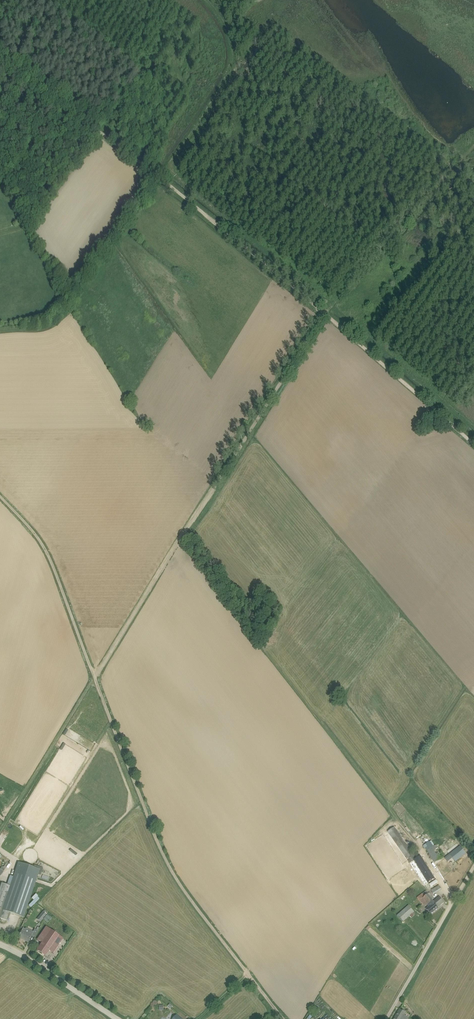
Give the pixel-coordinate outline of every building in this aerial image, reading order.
[(411,863),(417,859),(416,857),(417,856),(413,850),(414,850),(405,838),(403,839),(394,827),(388,831),(403,852),(406,857),(404,858),(406,861),(408,860),(411,863)] [(434,862),(443,857),(438,848),(440,847),(438,844),(435,846),(431,841),(424,845),(434,862)] [(449,865),(455,861),(456,861),(466,853),(460,845),(449,854),(450,855),(444,860),(449,865)] [(421,857),(417,859),(411,863),(416,871),(421,879),(422,879),(425,885),(435,878),(421,857)] [(40,870),(18,862),(10,886),(2,883),(0,888),(0,918),(8,921),(10,913),(23,917),(40,870)] [(444,902),(440,897),(439,897),(434,901),(433,900),(434,898),(429,893),(428,893),(426,890),(417,897),(425,907),(427,905),(428,907),(426,908),(431,914),(438,908),(438,907),(444,902)] [(397,915),(403,922),(414,912),(408,905),(397,915)] [(37,919),(40,921),(38,925),(40,926),(41,925),(40,924),(47,914),(48,912),(45,910),(44,911),(43,911),(37,919)] [(46,927),(45,928),(37,940),(42,943),(37,950),(45,956),(49,950),(53,953),(63,938),(46,927)] [(28,942),(32,935),(34,932),(26,928),(25,929),(23,928),(18,937),(28,942)] [(399,1012),(394,1018),(408,1018),(409,1017),(405,1015),(406,1012),(400,1009),(399,1012)]
